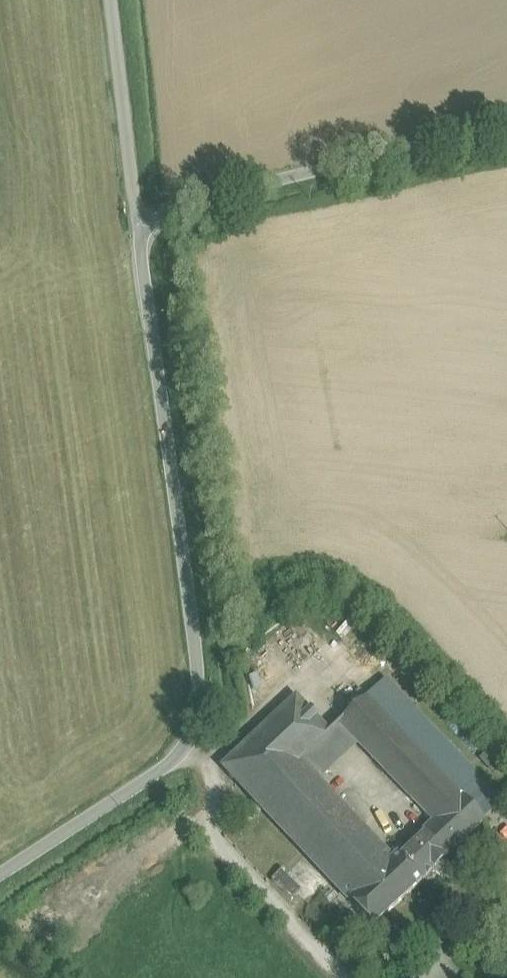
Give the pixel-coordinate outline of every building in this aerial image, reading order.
[(312,777),(299,763),(330,735),(329,734),(296,698),(223,766),(292,839),(316,865),(350,901),(392,862),(312,777)] [(485,822),(366,698),(338,724),(353,740),(433,824),(422,834),(445,859),(485,822)] [(338,724),(329,734),(330,735),(299,763),(312,777),(353,740),(338,724)] [(422,834),(398,856),(422,881),(432,871),(433,871),(445,859),(422,834)] [(392,862),(350,901),(350,902),(373,927),(422,881),(398,856),(392,862)] [(303,890),(283,870),(271,882),(292,902),(303,890)]
